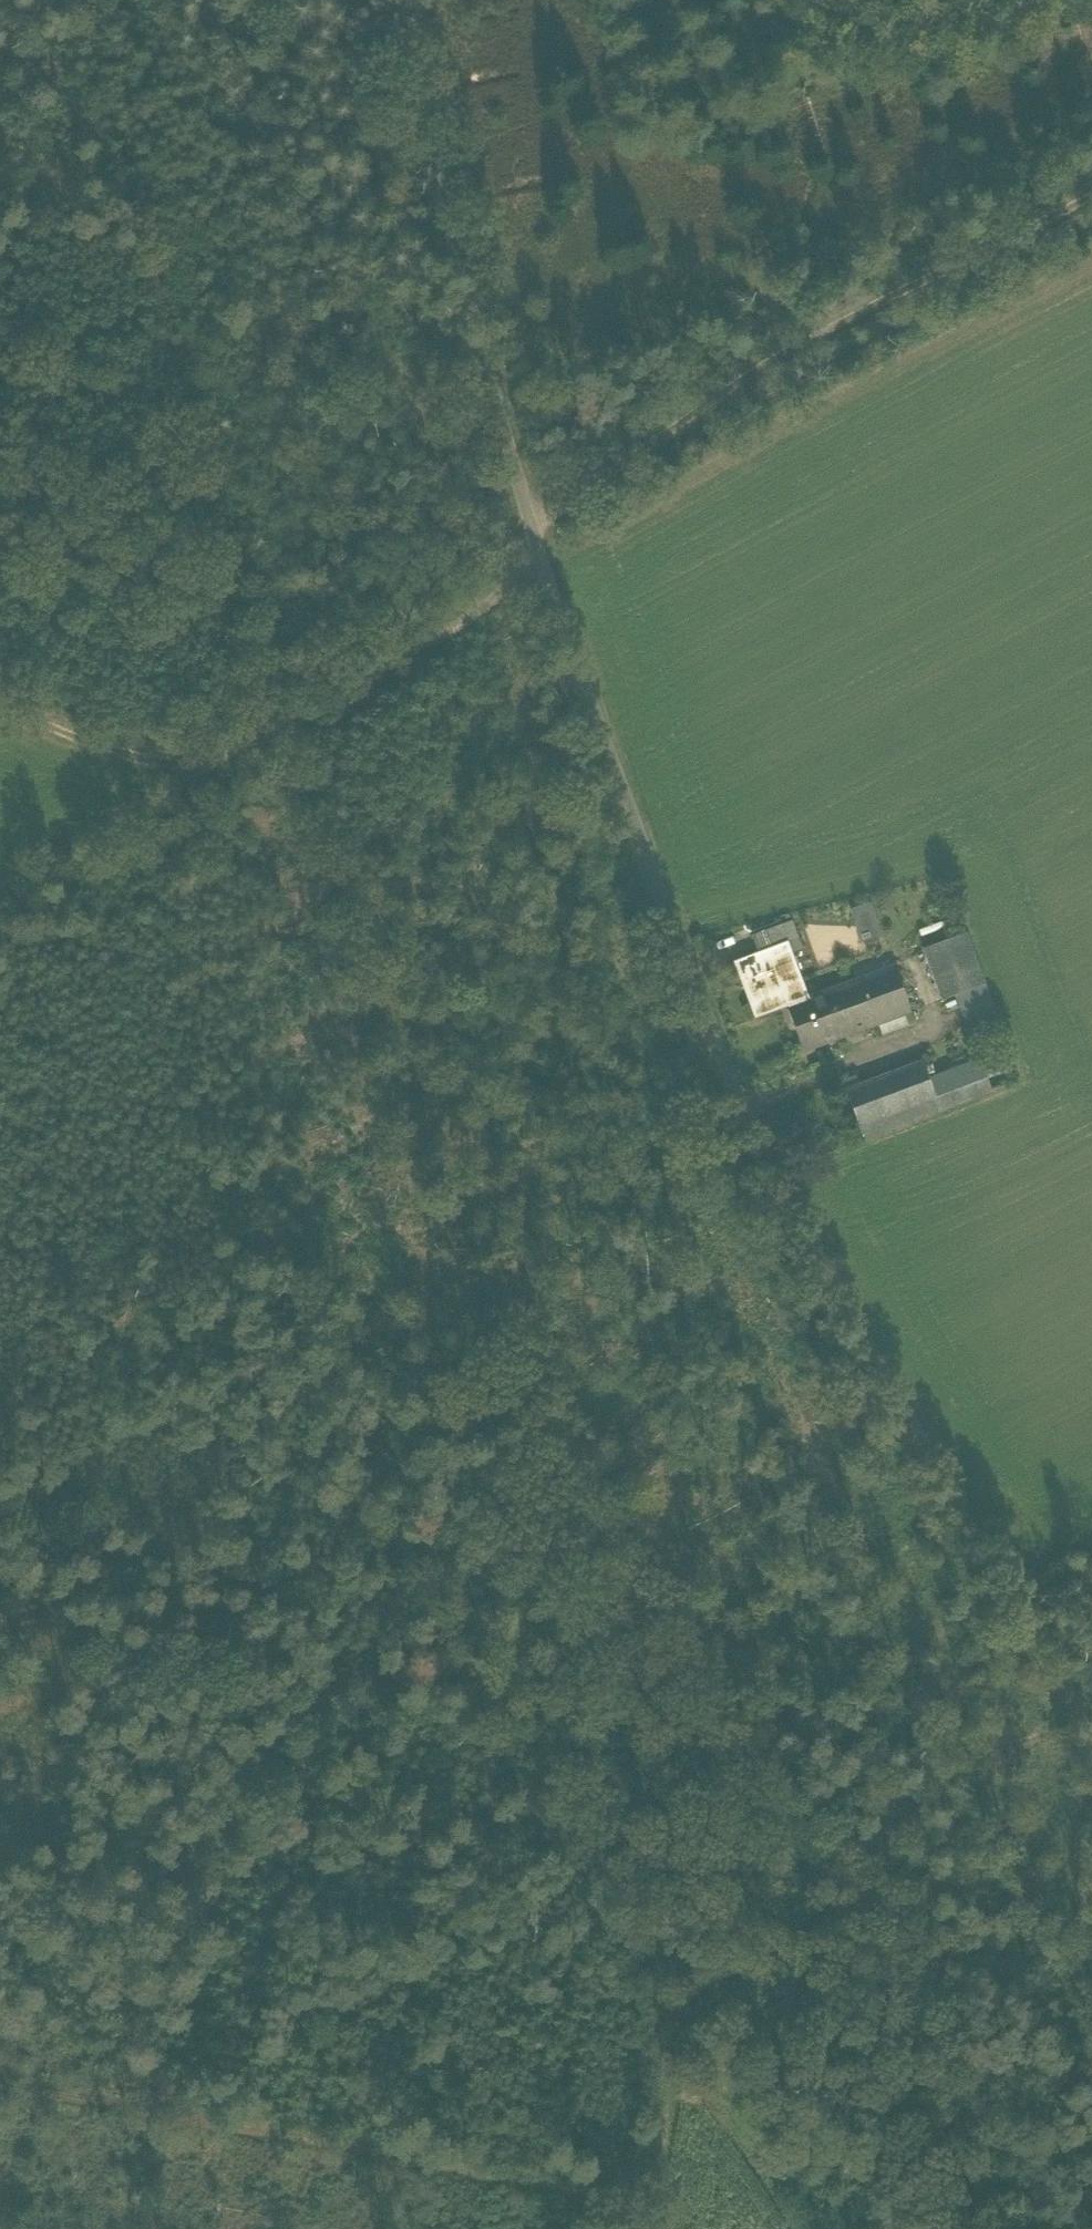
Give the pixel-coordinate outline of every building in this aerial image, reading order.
[(792,923),(780,927),(786,943),(788,951),(800,947),(792,923)] [(780,927),(753,937),(759,953),(786,943),(780,927)] [(967,934),(924,950),(942,1000),(958,995),(984,985),(985,985),(967,934)] [(759,953),(734,963),(750,1006),(782,994),(786,1007),(806,1000),(788,951),(786,943),(759,953)] [(893,968),(824,993),(841,1037),(909,1012),(893,968)] [(984,985),(958,995),(972,1033),(998,1023),(984,985)] [(806,1000),(786,1007),(803,1051),(841,1037),(824,993),(806,1000)] [(754,1019),(786,1007),(782,994),(750,1006),(754,1019)] [(974,1062),(985,1092),(991,1090),(979,1060),(974,1062)] [(974,1062),(928,1079),(939,1110),(985,1092),(974,1062)] [(922,1063),(845,1091),(863,1139),(939,1110),(928,1079),(922,1063)]
